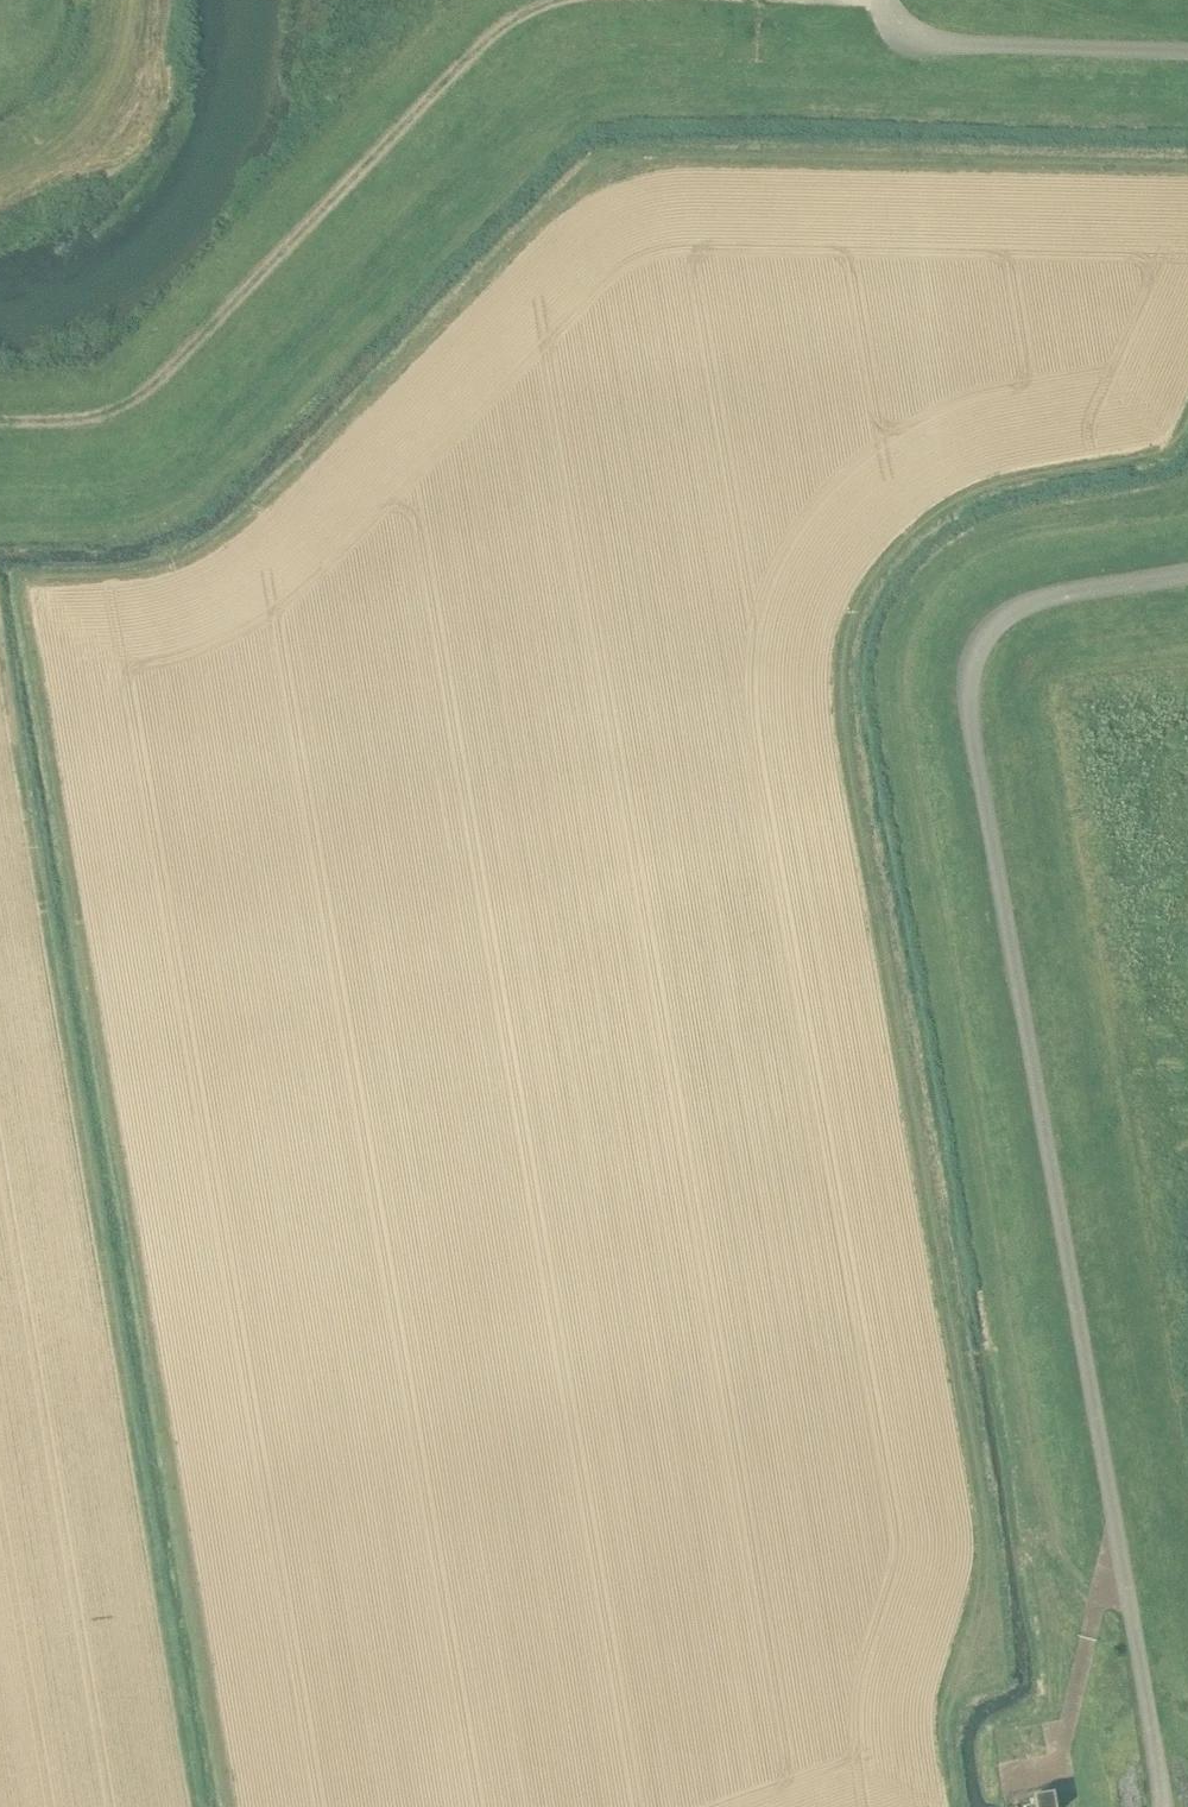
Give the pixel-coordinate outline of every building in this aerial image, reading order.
[(1034,1798),(1035,1803),(1035,1806),(1056,1806),(1056,1804),(1054,1794),(1040,1797),(1034,1798)]
